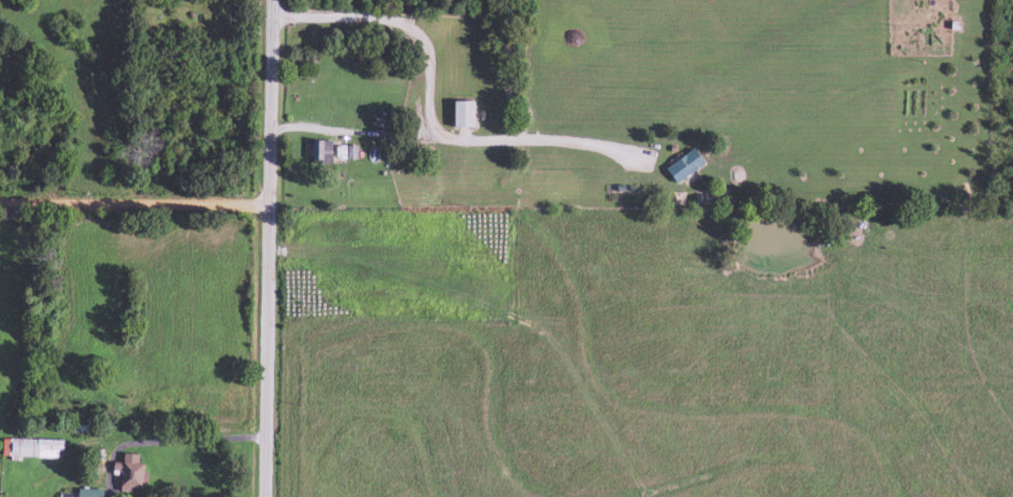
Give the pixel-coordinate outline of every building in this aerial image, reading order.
[(474,103),(449,103),(449,128),(474,128),(474,103)] [(330,141),(306,141),(306,165),(330,165),(330,141)] [(355,147),(333,147),(333,160),(355,160),(355,147)] [(673,185),(703,164),(692,149),(662,170),(673,185)] [(60,460),(61,441),(7,440),(6,459),(60,460)] [(117,492),(139,492),(139,456),(117,456),(117,492)]
